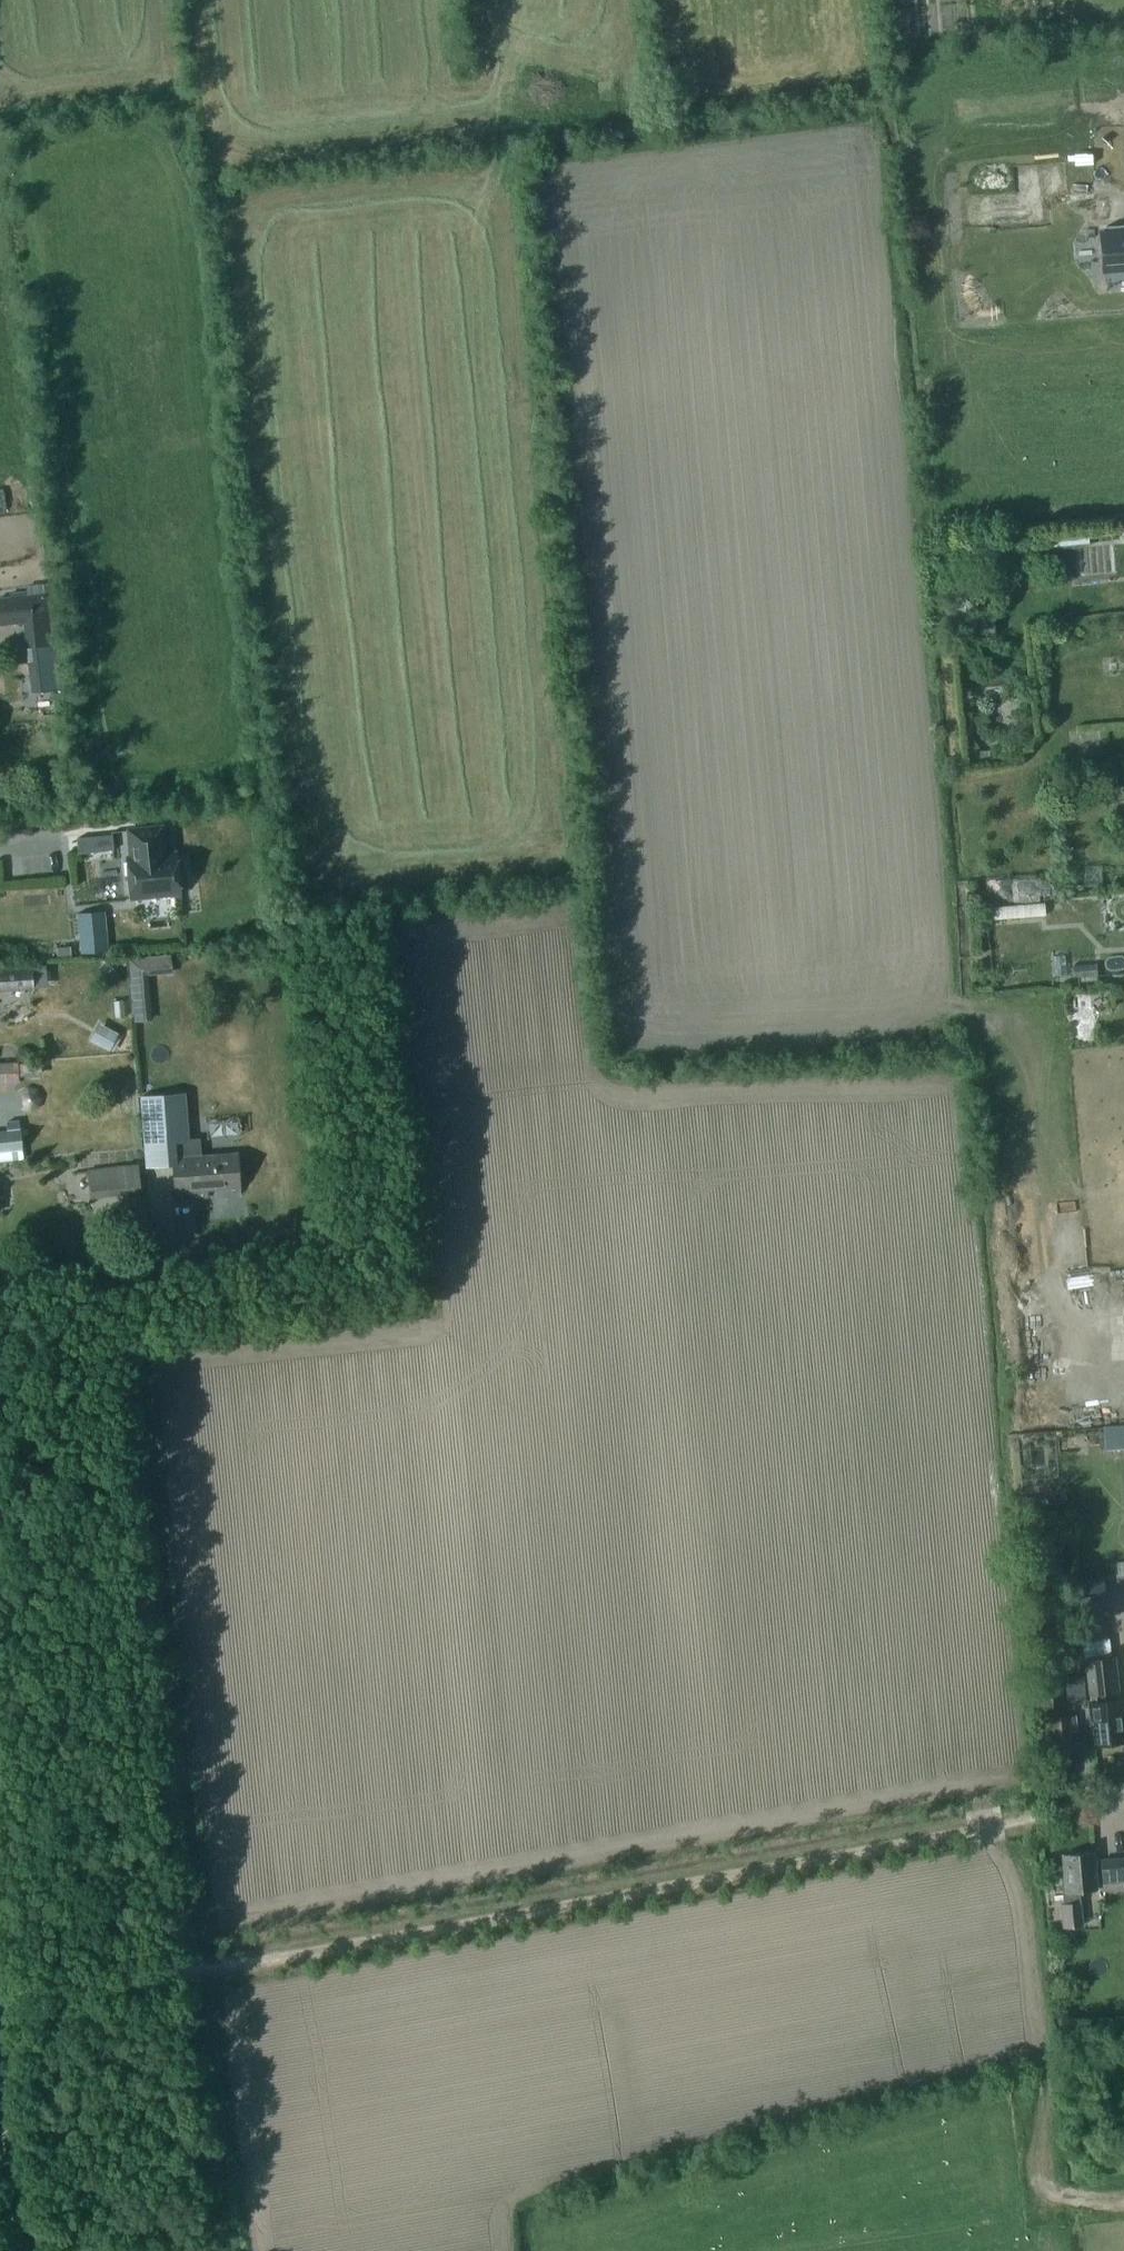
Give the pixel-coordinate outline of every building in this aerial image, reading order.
[(1106,226),(1109,271),(1123,270),(1123,225),(1106,226)] [(23,623),(26,648),(51,645),(46,592),(0,597),(0,626),(23,623)] [(51,645),(26,648),(30,679),(59,676),(58,672),(56,644),(51,645)] [(127,858),(131,897),(180,893),(179,874),(182,873),(181,858),(177,858),(176,853),(165,854),(162,827),(129,830),(132,858),(127,858)] [(80,849),(114,850),(115,834),(80,834),(80,849)] [(996,906),(996,916),(1046,914),(1046,904),(996,906)] [(105,911),(77,913),(81,954),(109,951),(105,911)] [(70,947),(56,949),(57,957),(71,956),(70,947)] [(172,953),(130,956),(136,1021),(154,1019),(150,972),(173,970),(172,953)] [(107,963),(98,971),(109,984),(118,976),(107,963)] [(0,971),(0,991),(34,989),(33,981),(40,980),(40,968),(0,971)] [(110,1030),(103,1043),(112,1048),(119,1035),(110,1030)] [(6,1083),(19,1082),(17,1062),(0,1063),(0,1074),(5,1073),(6,1083)] [(27,1087),(17,1092),(21,1096),(20,1101),(22,1106),(20,1109),(30,1111),(38,1108),(41,1098),(36,1089),(27,1087)] [(16,1121),(4,1123),(5,1133),(18,1131),(16,1121)] [(0,1134),(0,1153),(20,1150),(18,1131),(5,1133),(0,1134)] [(146,1144),(148,1169),(175,1167),(177,1202),(209,1199),(208,1192),(241,1190),(239,1156),(203,1158),(202,1141),(146,1144)] [(89,1172),(92,1200),(141,1195),(138,1167),(89,1172)] [(1106,1432),(1107,1453),(1123,1452),(1123,1431),(1106,1432)] [(1105,1633),(1101,1594),(1077,1597),(1081,1636),(1105,1633)] [(1085,1638),(1085,1656),(1112,1656),(1111,1638),(1085,1638)] [(1115,1658),(1086,1661),(1089,1695),(1090,1694),(1091,1703),(1089,1703),(1094,1745),(1123,1742),(1123,1736),(1120,1700),(1117,1700),(1116,1692),(1118,1691),(1115,1658)] [(1041,1694),(1045,1752),(1072,1750),(1071,1732),(1075,1732),(1074,1717),(1062,1718),(1059,1676),(1038,1678),(1039,1693),(1041,1694)] [(1084,1702),(1082,1677),(1065,1678),(1067,1703),(1084,1702)] [(1096,1890),(1093,1853),(1063,1856),(1065,1886),(1061,1887),(1061,1895),(1065,1896),(1066,1904),(1060,1905),(1062,1927),(1081,1925),(1079,1891),(1096,1890)] [(1101,1860),(1103,1892),(1123,1891),(1123,1858),(1101,1860)]
